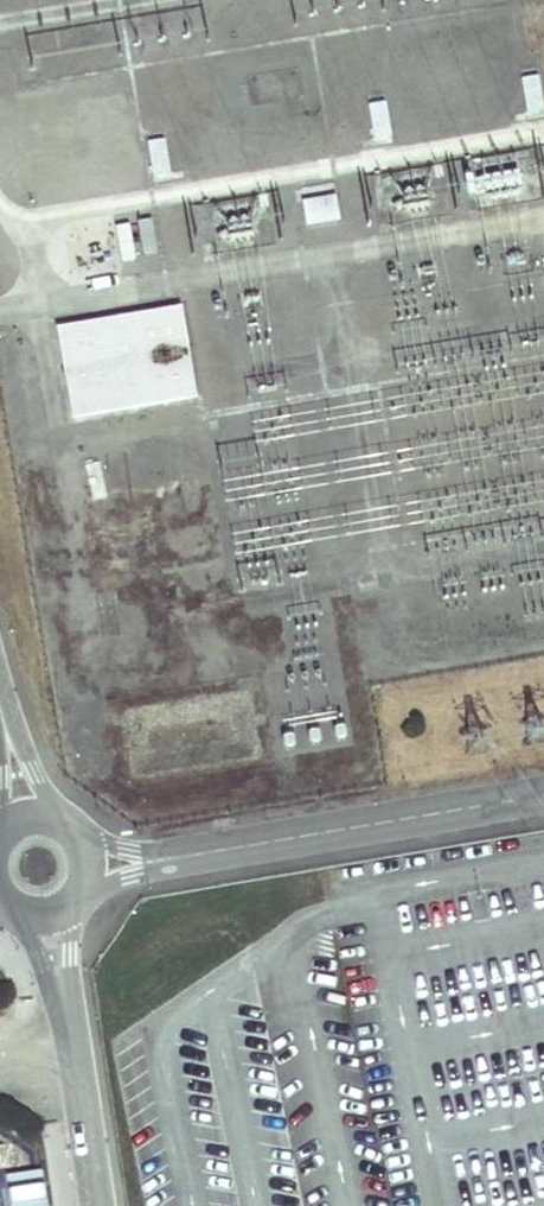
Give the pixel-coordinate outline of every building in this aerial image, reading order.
[(521,80),(529,118),(543,115),(543,107),(538,77),(521,80)] [(374,107),(370,108),(377,143),(392,140),(385,105),(374,107)] [(167,141),(150,144),(155,176),(172,173),(167,141)] [(543,198),(543,179),(541,154),(367,173),(372,216),(543,198)] [(337,196),(303,202),(307,228),(341,222),(337,196)] [(180,310),(61,330),(76,418),(195,398),(180,310)] [(87,462),(90,494),(105,493),(102,461),(87,462)]
